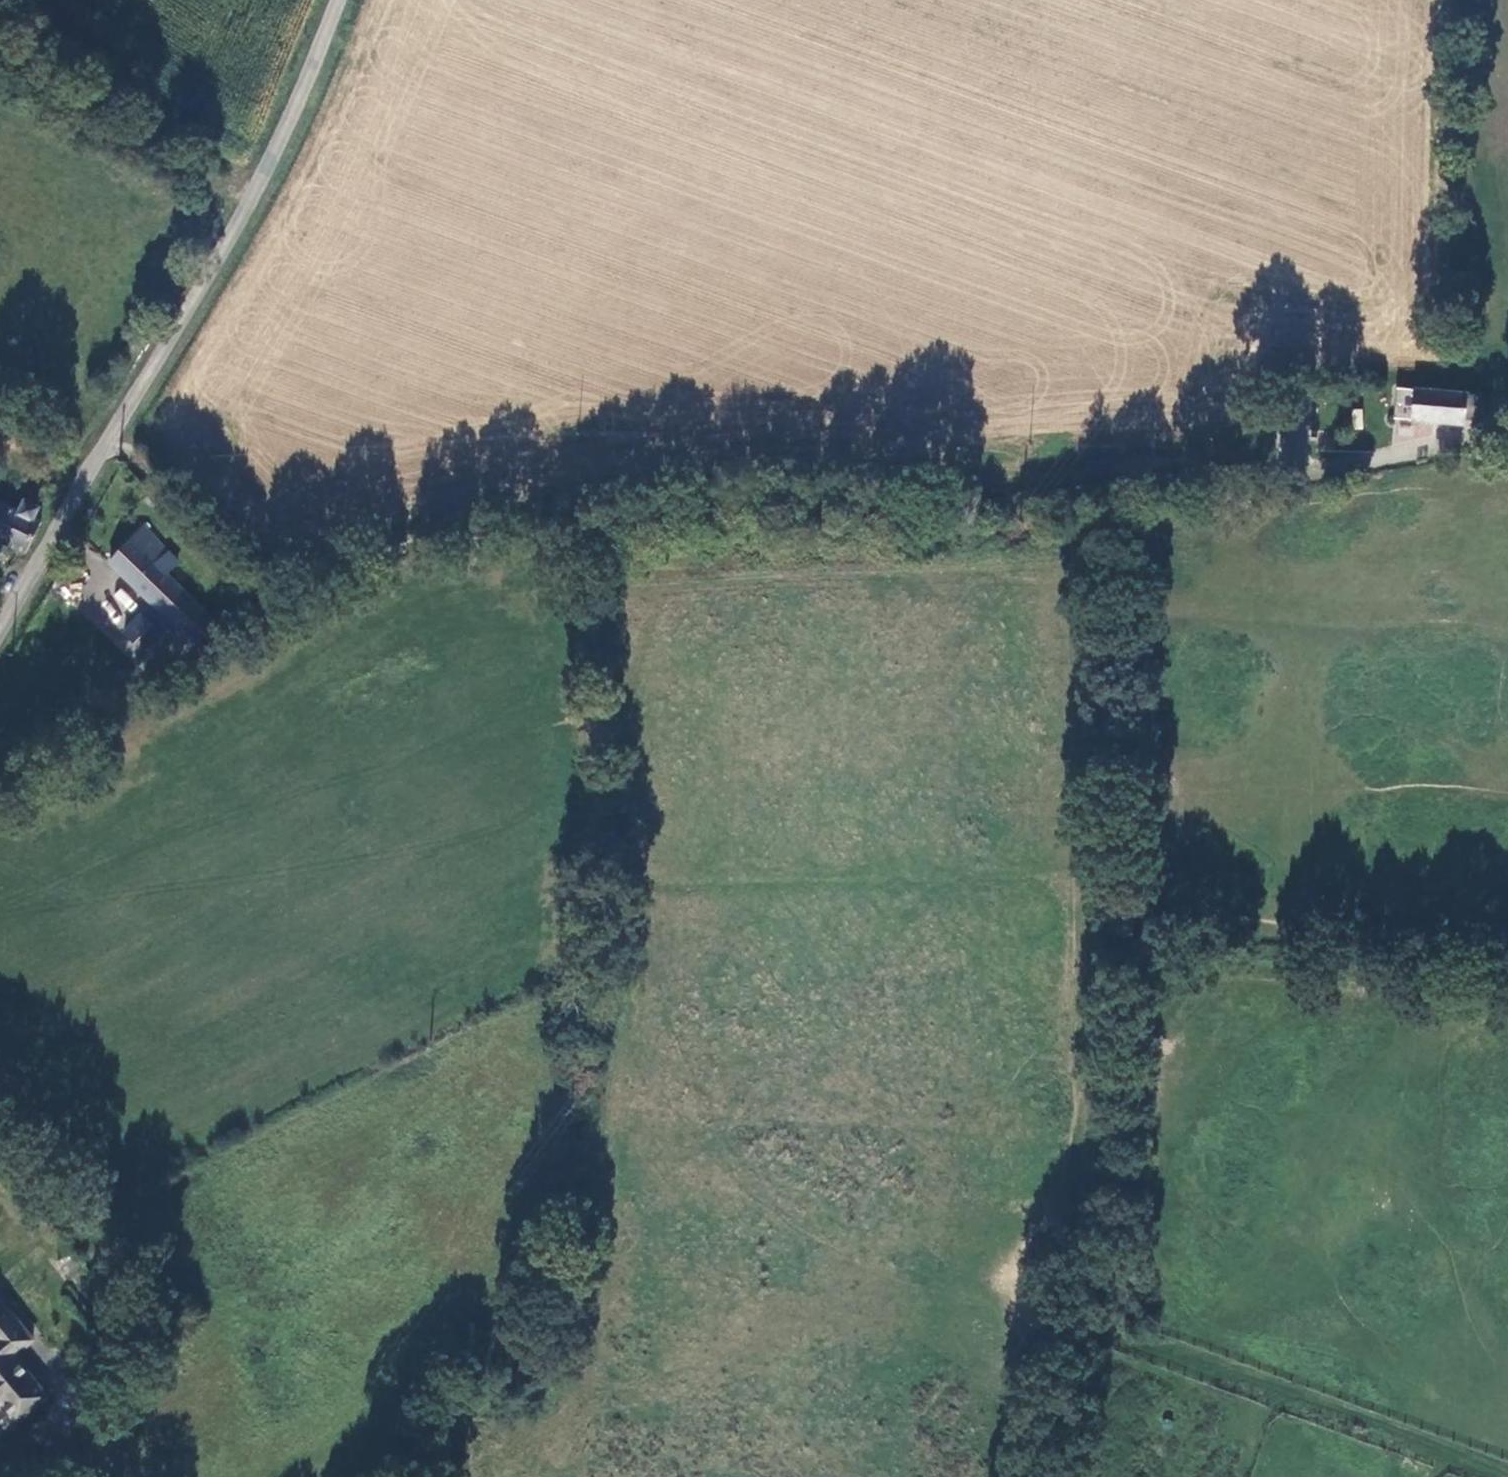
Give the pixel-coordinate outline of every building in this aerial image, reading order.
[(1466,424),(1469,397),(1407,390),(1404,417),(1466,424)] [(34,521),(0,503),(0,544),(18,553),(34,521)] [(203,647),(226,621),(162,564),(172,553),(142,526),(109,563),(203,647)] [(121,588),(112,597),(129,613),(137,605),(121,588)] [(7,1361),(28,1346),(0,1308),(0,1421),(7,1429),(40,1405),(7,1361)]
